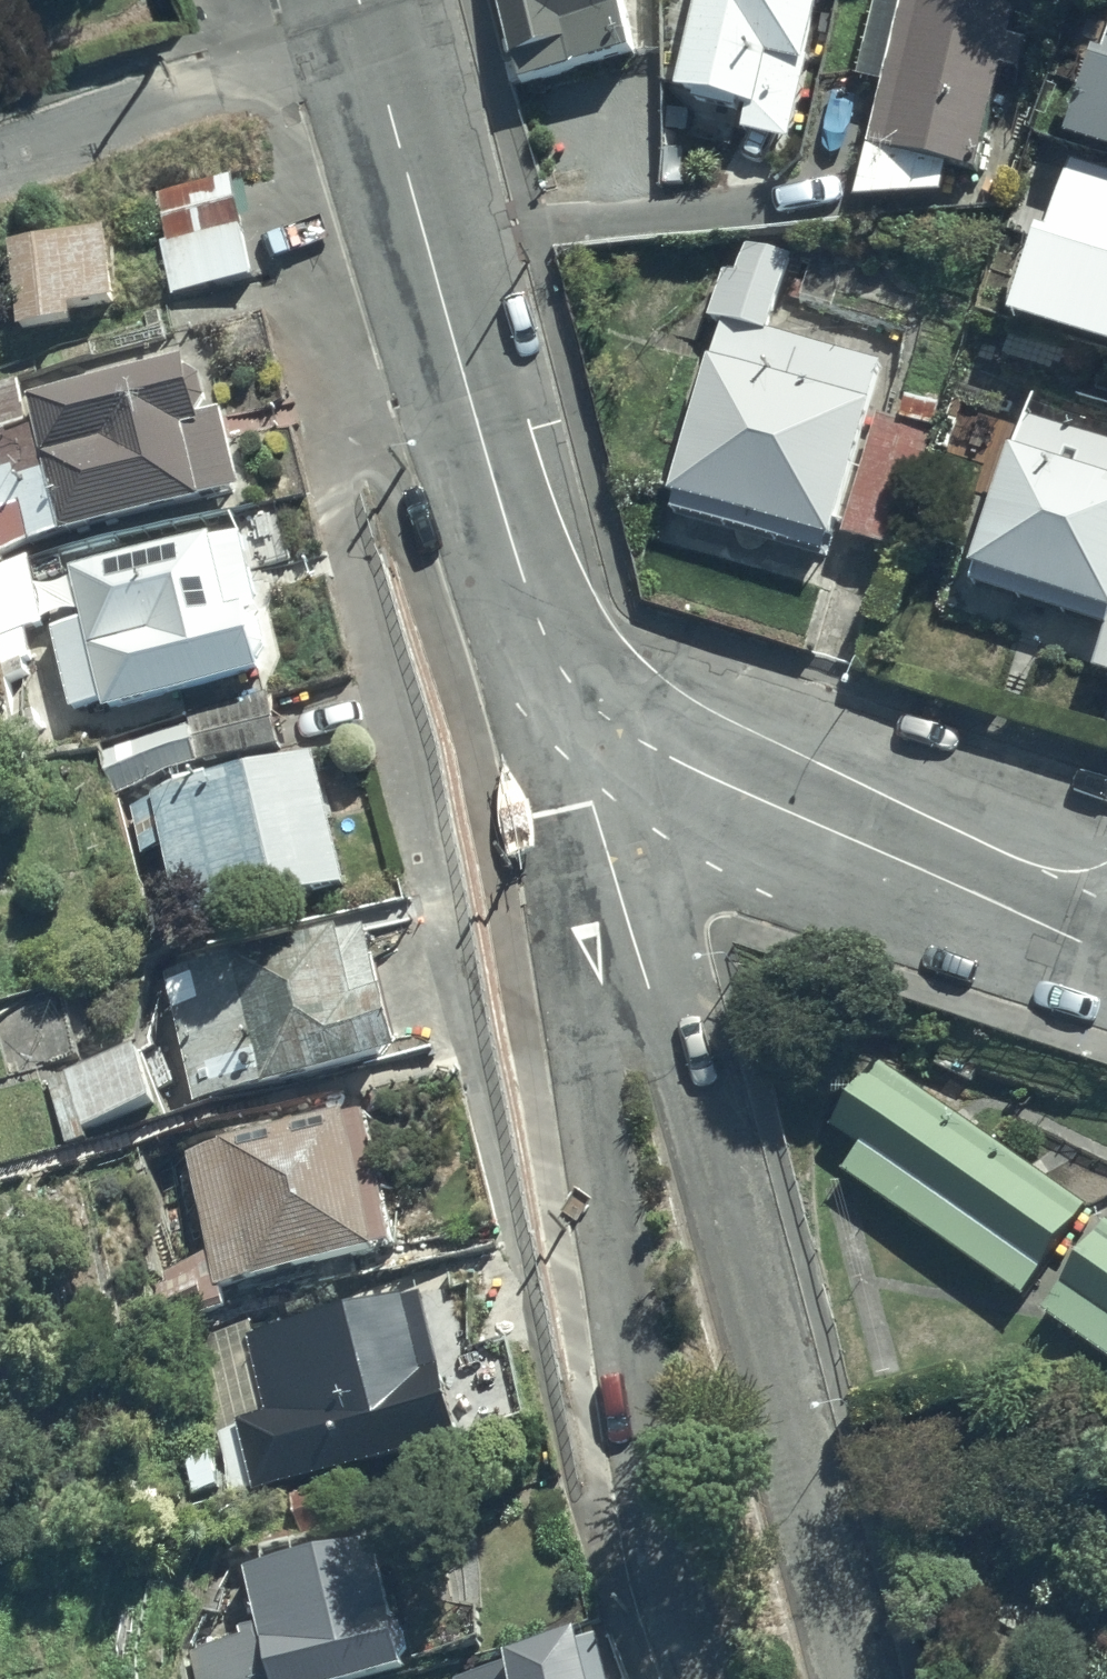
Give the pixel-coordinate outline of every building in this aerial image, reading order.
[(524,77),(648,48),(637,0),(505,0),(524,77)] [(685,84),(755,100),(749,127),(797,138),(829,0),(704,0),(685,84)] [(865,74),(889,79),(867,189),(953,189),(960,158),(984,164),(1005,66),(1026,70),(1034,35),(1019,32),(1026,0),(879,0),(865,74)] [(235,172),(161,191),(171,232),(162,235),(177,294),(260,273),(235,172)] [(113,217),(12,232),(25,322),(83,313),(81,302),(124,296),(113,217)] [(843,528),(905,546),(939,431),(880,414),(895,362),(775,326),(797,254),(747,239),(738,269),(726,265),(712,315),(728,320),(673,507),(835,555),(843,528)] [(248,485),(229,405),(208,409),(195,353),(37,389),(44,420),(35,422),(25,384),(23,377),(0,382),(0,541),(248,485)] [(1031,413),(981,559),(985,560),(979,577),(1106,620),(1106,428),(1072,416),(1069,423),(1031,413)] [(79,562),(90,614),(57,621),(76,707),(109,700),(111,708),(274,673),(243,527),(79,562)] [(102,746),(112,786),(289,742),(276,690),(195,710),(198,722),(102,746)] [(142,847),(169,840),(188,917),(351,876),(320,750),(157,791),(158,797),(131,803),(142,847)] [(376,914),(168,971),(203,1098),(411,1041),(376,914)] [(149,1040),(49,1076),(73,1140),(96,1131),(93,1123),(170,1094),(166,1084),(176,1080),(161,1041),(151,1045),(149,1040)] [(855,1141),(838,1165),(1024,1293),(1086,1202),(872,1055),(826,1121),(855,1141)] [(371,1102),(192,1149),(226,1281),(405,1235),(371,1102)] [(1042,1304),(1106,1350),(1106,1217),(1105,1215),(1042,1304)] [(213,1248),(162,1262),(169,1285),(153,1289),(161,1320),(236,1300),(231,1284),(224,1286),(213,1248)] [(220,1431),(238,1495),(473,1431),(434,1287),(258,1335),(277,1407),(234,1419),(236,1426),(220,1431)] [(265,1628),(202,1644),(211,1678),(345,1678),(419,1660),(385,1526),(248,1560),(265,1628)] [(517,1642),(519,1648),(420,1678),(421,1678),(611,1678),(593,1620),(517,1642)]
